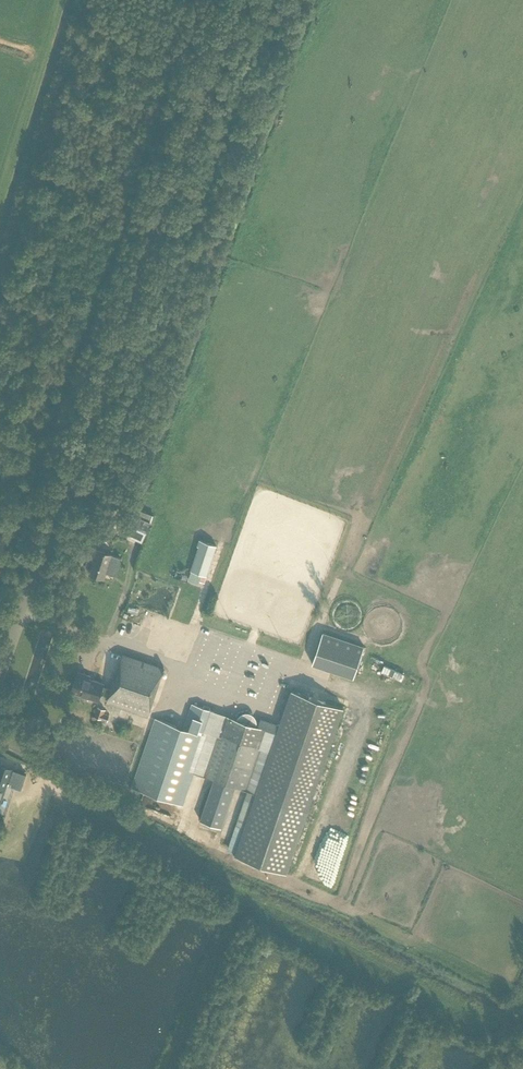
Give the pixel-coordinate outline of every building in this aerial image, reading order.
[(216,545),(199,540),(197,546),(199,547),(188,579),(199,583),(202,575),(206,576),(208,570),(206,569),(212,551),(214,552),(216,545)] [(94,559),(89,573),(103,578),(112,554),(94,548),(91,558),(94,559)] [(363,647),(322,633),(311,664),(352,678),(363,647)] [(164,667),(123,653),(111,687),(104,685),(105,682),(90,678),(91,676),(77,671),(70,691),(98,701),(101,694),(108,696),(106,702),(148,716),(164,667)] [(342,707),(291,690),(276,733),(254,725),(255,723),(255,720),(254,718),(252,716),(250,714),(248,713),(245,713),(242,714),(240,715),(238,717),(238,719),(209,710),(210,708),(204,706),(203,708),(192,704),(184,728),(155,718),(131,787),(182,805),(194,772),(235,786),(221,827),(242,834),(235,855),(286,872),(342,707)] [(98,707),(94,716),(107,721),(109,715),(104,713),(105,710),(98,707)] [(14,788),(18,775),(10,772),(9,777),(0,774),(0,783),(14,788)] [(317,875),(339,882),(351,838),(325,831),(315,868),(319,869),(317,875)]
